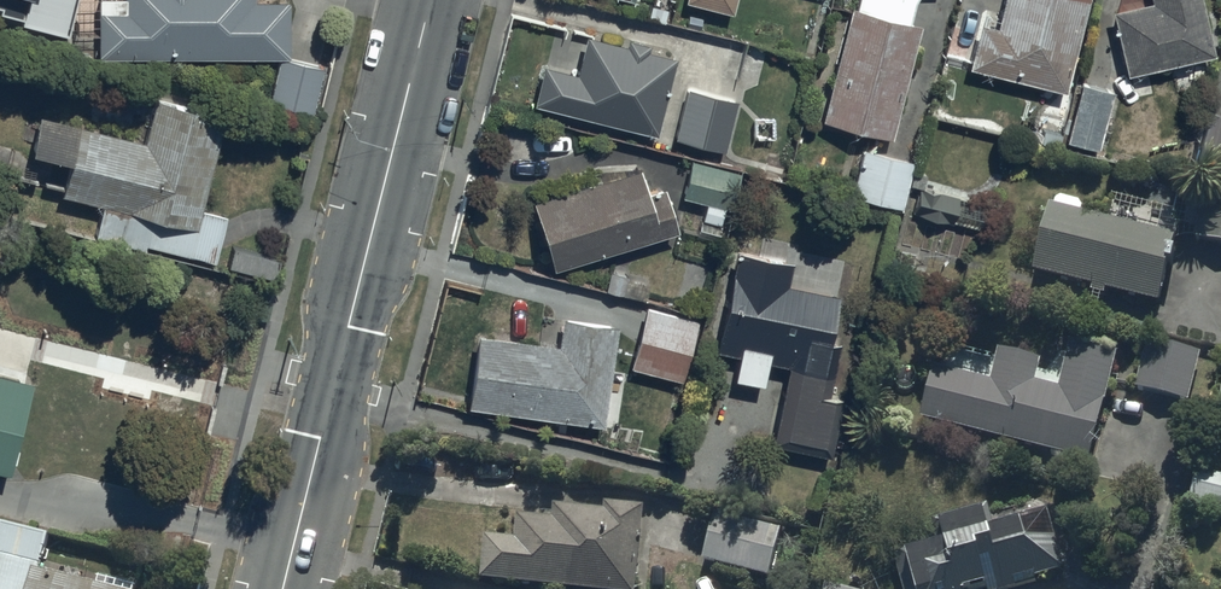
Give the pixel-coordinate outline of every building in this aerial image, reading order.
[(23,8),(22,15),(68,26),(74,0),(0,0),(0,2),(23,8)] [(101,50),(291,50),(290,0),(127,0),(127,5),(101,5),(101,50)] [(822,114),(894,133),(922,18),(913,15),(913,14),(913,13),(913,12),(913,11),(913,10),(914,9),(914,8),(914,7),(914,6),(914,5),(915,4),(915,3),(915,2),(915,1),(916,0),(858,0),(858,2),(850,0),(822,114)] [(1089,0),(1005,0),(1000,20),(982,16),(971,63),(1068,87),(1089,0)] [(1204,0),(1118,0),(1114,1),(1129,68),(1215,48),(1204,0)] [(542,57),(533,97),(658,128),(677,51),(650,44),(652,36),(629,31),(627,37),(585,27),(576,65),(542,57)] [(324,60),(279,52),(271,101),(316,108),(324,60)] [(1112,83),(1081,76),(1068,136),(1099,143),(1112,83)] [(688,82),(676,132),(725,144),(737,94),(688,82)] [(203,201),(225,110),(155,93),(145,132),(40,106),(29,148),(68,158),(61,187),(122,202),(115,231),(216,255),(227,207),(203,201)] [(908,180),(911,165),(914,154),(864,142),(852,190),(903,203),(908,180)] [(747,167),(691,154),(682,192),(706,198),(702,215),(724,221),(728,201),(738,204),(747,167)] [(535,193),(555,261),(683,223),(669,176),(651,181),(645,160),(535,193)] [(911,165),(908,180),(920,183),(913,210),(980,227),(987,200),(931,186),(932,183),(924,182),(928,169),(911,165)] [(1197,233),(1220,240),(1220,186),(1210,183),(1197,233)] [(1050,199),(1032,268),(1093,283),(1092,289),(1105,292),(1107,286),(1161,300),(1179,231),(1050,199)] [(787,357),(771,438),(831,449),(843,387),(835,385),(846,329),(834,326),(842,287),(786,276),(791,250),(733,239),(713,342),(740,347),(735,373),(765,378),(770,354),(787,357)] [(645,301),(631,360),(686,373),(700,314),(645,301)] [(476,328),(467,399),(605,416),(618,313),(562,307),(558,338),(476,328)] [(1149,336),(1137,386),(1191,399),(1203,350),(1149,336)] [(1094,456),(1119,348),(1072,337),(1061,385),(1037,379),(1042,354),(1002,345),(994,376),(935,363),(923,417),(1094,456)] [(11,466),(20,429),(93,446),(105,398),(30,381),(32,372),(0,364),(0,463),(11,466)] [(1190,497),(1220,505),(1220,472),(1198,466),(1190,497)] [(482,577),(615,588),(637,588),(645,504),(606,501),(605,508),(556,504),(555,515),(519,511),(517,536),(486,533),(482,577)] [(967,586),(986,581),(988,588),(1017,588),(1039,584),(1036,572),(1066,565),(1053,509),(995,522),(990,501),(943,512),(948,535),(897,547),(907,588),(968,588),(967,586)] [(715,508),(703,558),(770,574),(781,524),(715,508)] [(44,567),(52,536),(0,523),(0,588),(131,588),(44,567)] [(826,581),(824,588),(861,588),(826,581)]
